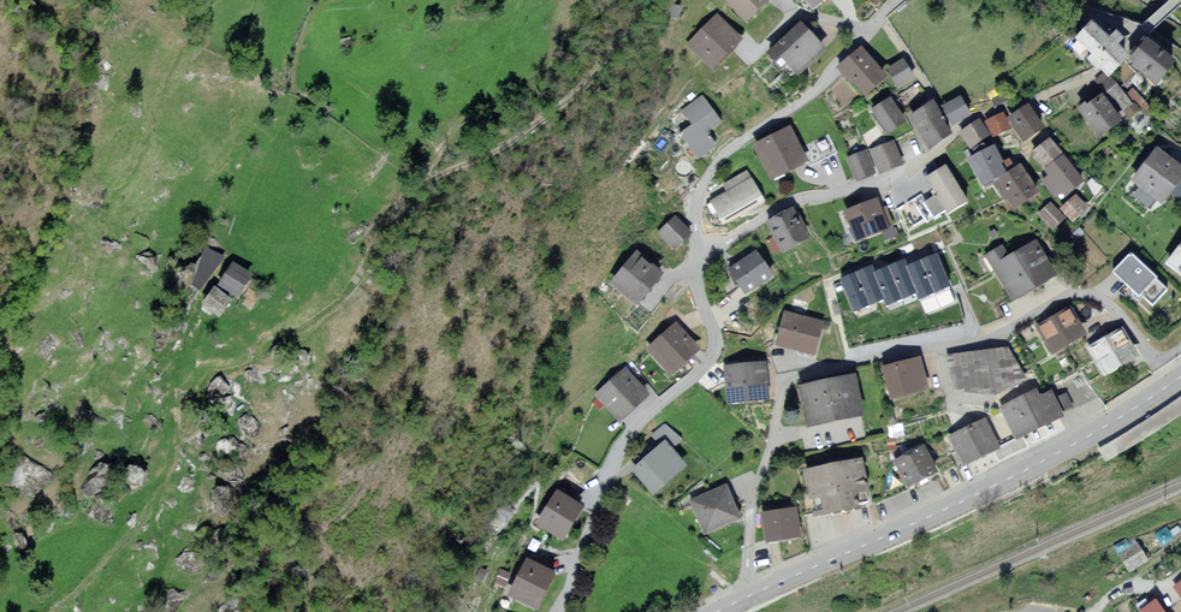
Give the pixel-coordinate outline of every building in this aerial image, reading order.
[(744,22),(767,0),(723,0),(744,22)] [(808,9),(819,0),(801,0),(808,9)] [(739,39),(716,16),(686,45),(709,68),(739,39)] [(824,48),(799,20),(762,53),(769,62),(777,55),(794,74),(824,48)] [(1107,74),(1126,54),(1092,20),(1072,40),(1107,74)] [(1175,65),(1146,39),(1129,58),(1157,85),(1175,65)] [(884,79),(859,48),(835,67),(861,98),(884,79)] [(913,77),(902,58),(884,67),(894,87),(913,77)] [(1119,122),(1098,92),(1074,108),(1095,139),(1119,122)] [(690,124),(676,134),(695,162),(717,147),(705,131),(718,122),(700,95),(680,109),(690,124)] [(905,121),(889,96),(869,109),(885,134),(905,121)] [(958,96),(941,105),(950,123),(968,114),(958,96)] [(930,102),(905,117),(925,149),(950,134),(930,102)] [(1025,104),(1005,117),(1020,141),(1041,128),(1025,104)] [(1001,113),(983,121),(990,137),(1008,129),(1001,113)] [(977,119),(958,133),(969,148),(988,134),(977,119)] [(787,125),(749,144),(768,181),(806,162),(787,125)] [(1048,135),(1027,152),(1040,169),(1061,152),(1048,135)] [(894,139),(868,149),(878,174),(904,164),(894,139)] [(1003,170),(990,145),(965,158),(978,183),(1003,170)] [(1157,146),(1131,179),(1161,203),(1180,177),(1180,165),(1157,146)] [(865,149),(844,157),(854,183),(875,174),(865,149)] [(1061,152),(1040,169),(1061,197),(1082,180),(1061,152)] [(964,200),(943,163),(922,175),(933,194),(925,199),(921,193),(901,204),(914,228),(964,200)] [(1018,163),(992,178),(1010,207),(1035,192),(1018,163)] [(751,177),(709,200),(724,225),(765,202),(751,177)] [(1087,209),(1074,193),(1058,206),(1071,222),(1087,209)] [(887,229),(875,198),(841,211),(853,242),(887,229)] [(1063,218),(1049,202),(1035,213),(1049,229),(1063,218)] [(792,208),(764,223),(779,252),(807,238),(792,208)] [(671,249),(690,233),(674,215),(656,231),(671,249)] [(1001,243),(982,254),(1009,301),(1057,273),(1036,236),(1007,253),(1001,243)] [(1162,263),(1180,278),(1180,240),(1162,263)] [(201,291),(224,256),(209,246),(187,281),(201,291)] [(772,275),(754,247),(726,266),(744,293),(772,275)] [(937,249),(905,260),(918,293),(919,298),(951,286),(937,249)] [(660,274),(632,252),(605,285),(632,307),(660,274)] [(1166,290),(1128,254),(1112,271),(1150,307),(1166,290)] [(885,306),(918,293),(904,258),(871,272),(881,300),(885,306)] [(233,262),(219,285),(238,297),(252,274),(233,262)] [(881,300),(871,272),(869,266),(836,277),(849,312),(881,300)] [(215,286),(202,304),(220,316),(232,299),(215,286)] [(1066,306),(1033,327),(1050,354),(1083,333),(1066,306)] [(823,322),(783,309),(772,344),(812,357),(823,322)] [(701,348),(675,320),(644,349),(670,377),(701,348)] [(1118,329),(1084,346),(1099,376),(1133,359),(1118,329)] [(1011,347),(947,356),(947,387),(992,395),(1012,383),(1011,347)] [(918,357),(878,366),(885,398),(925,390),(918,357)] [(766,362),(722,364),(724,402),(768,400),(766,362)] [(647,396),(624,368),(591,395),(615,423),(647,396)] [(854,372),(793,384),(802,427),(863,415),(854,372)] [(1045,386),(995,407),(1011,441),(1021,436),(1059,419),(1045,386)] [(1139,420),(1095,446),(1106,462),(1144,440),(1180,415),(1180,392),(1139,420)] [(958,466),(990,451),(995,448),(982,421),(945,440),(958,466)] [(1026,449),(1021,436),(1011,441),(995,448),(990,451),(995,462),(1026,449)] [(684,467),(663,442),(629,470),(650,495),(684,467)] [(934,474),(922,446),(891,460),(904,488),(934,474)] [(858,459),(800,468),(807,515),(865,506),(858,459)] [(726,484),(687,498),(701,535),(739,520),(726,484)] [(581,505),(554,488),(530,525),(557,542),(581,505)] [(794,507),(757,512),(761,542),(798,537),(794,507)] [(1146,561),(1137,546),(1120,556),(1129,571),(1146,561)] [(551,575),(523,560),(503,597),(531,611),(551,575)] [(1155,600),(1140,610),(1142,611),(1164,611),(1155,600)]
